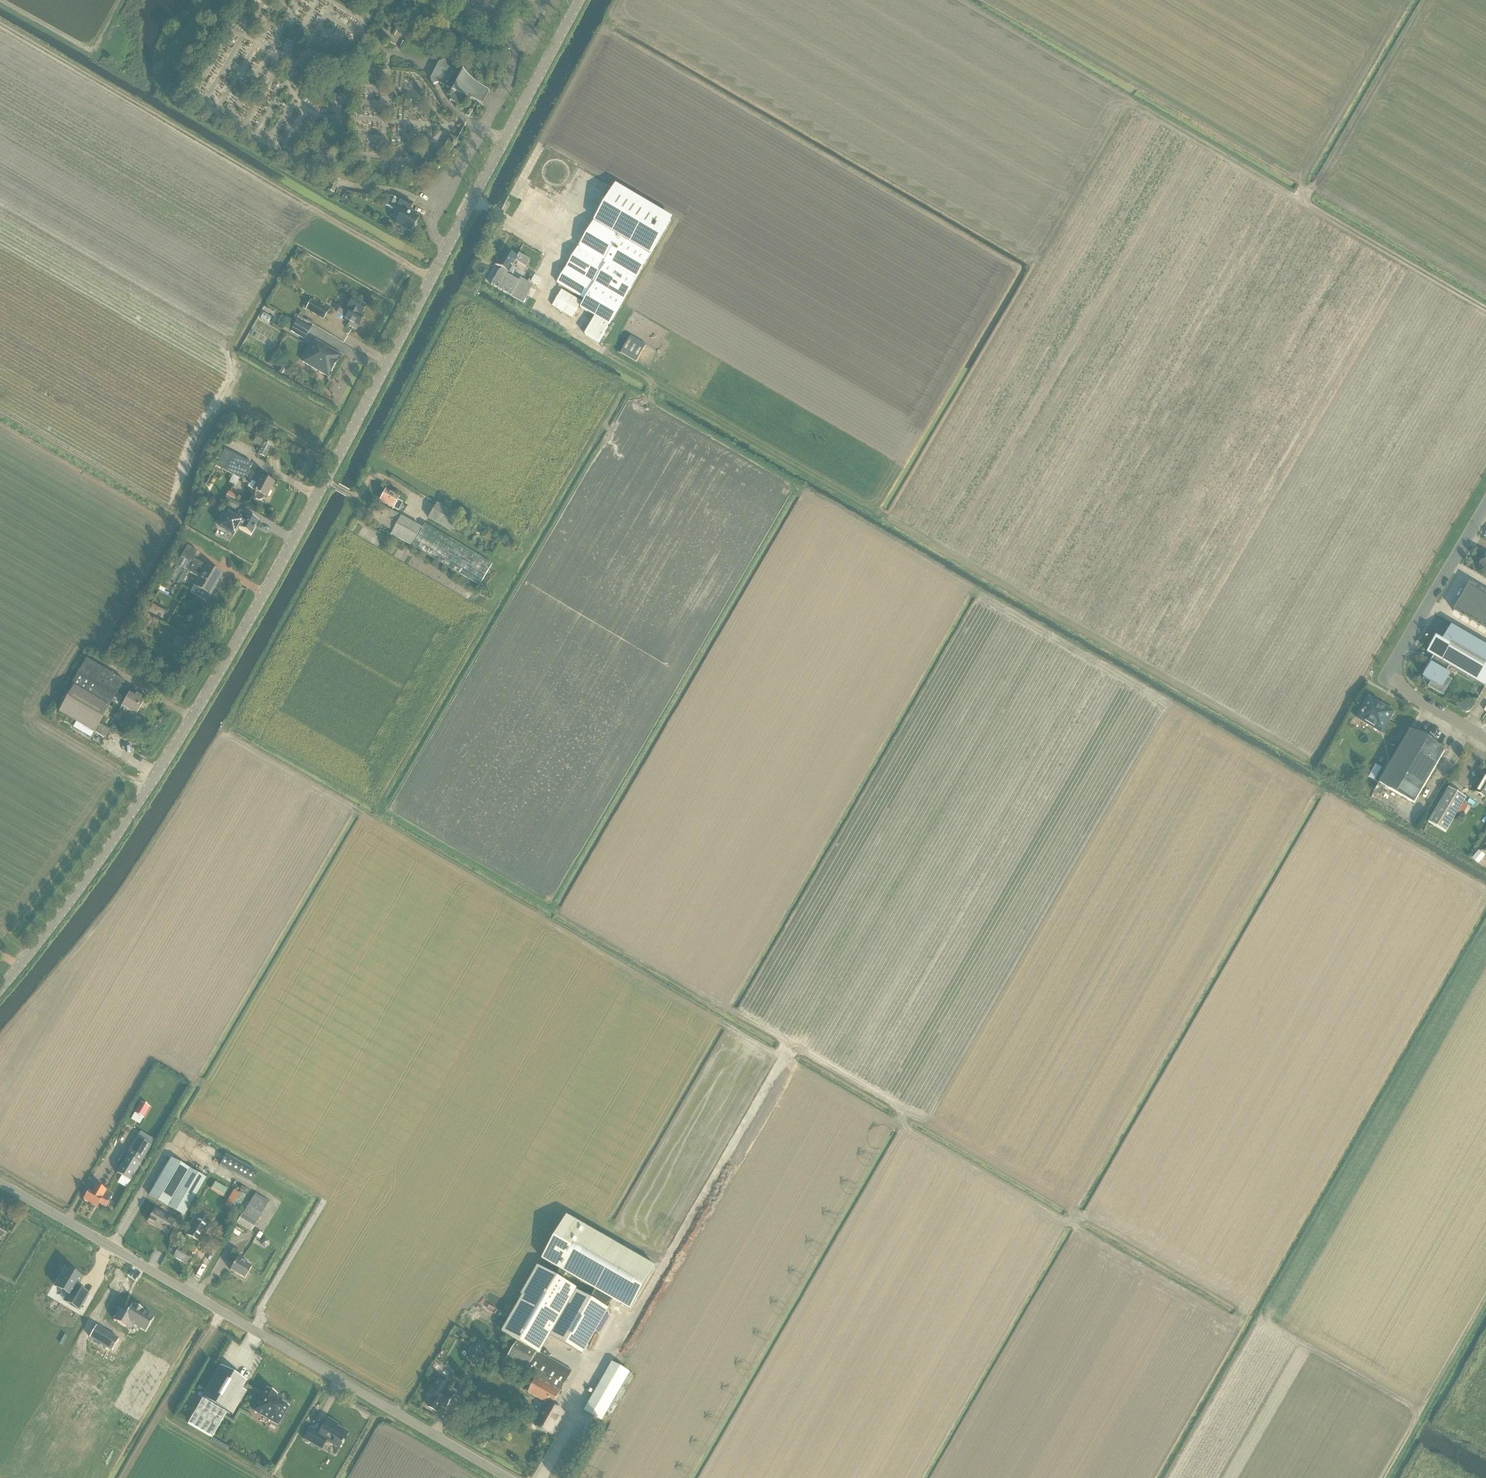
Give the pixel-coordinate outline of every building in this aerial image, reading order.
[(447,67),(446,62),(445,60),(439,62),(431,79),(432,85),(438,83),(447,87),(453,90),(451,93),(454,93),(450,101),(458,105),(462,95),(466,97),(479,103),(486,89),(475,82),(471,79),(476,70),(468,66),(465,74),(463,71),(461,74),(455,71),(447,67)] [(449,157),(458,138),(451,135),(441,154),(449,157)] [(340,181),(336,178),(335,177),(328,190),(334,193),(340,181)] [(610,325),(651,255),(673,218),(616,184),(594,221),(595,222),(558,283),(586,300),(581,308),(610,325)] [(572,195),(586,203),(590,197),(576,189),(572,195)] [(391,196),(386,205),(393,208),(398,200),(391,196)] [(408,213),(413,204),(401,197),(397,205),(403,209),(395,223),(411,232),(418,218),(408,213)] [(582,214),(578,223),(582,225),(587,216),(582,214)] [(504,250),(496,265),(509,273),(513,265),(517,267),(519,263),(526,267),(530,260),(519,253),(517,257),(504,250)] [(521,278),(518,281),(500,271),(492,284),(531,307),(541,290),(533,286),(533,285),(521,278)] [(540,281),(533,277),(530,283),(537,287),(540,281)] [(582,301),(563,290),(553,306),(573,318),(582,301)] [(364,318),(361,316),(367,306),(353,297),(347,308),(342,305),(337,313),(345,318),(345,319),(350,322),(348,325),(357,330),(364,318)] [(324,320),(329,310),(311,300),(306,309),(324,320)] [(273,313),(270,318),(278,322),(280,317),(273,313)] [(311,328),(297,320),(290,331),(304,339),(311,328)] [(631,336),(621,353),(637,362),(647,345),(631,336)] [(315,340),(303,361),(329,377),(341,356),(315,340)] [(280,366),(277,371),(282,374),(285,369),(280,366)] [(260,447),(264,441),(257,437),(253,443),(260,447)] [(265,457),(271,446),(265,442),(259,454),(265,457)] [(267,498),(275,483),(250,470),(253,464),(225,449),(216,466),(250,484),(248,488),(256,492),(255,495),(256,499),(259,501),(263,500),(265,497),(267,498)] [(400,496),(386,489),(380,501),(394,509),(394,508),(398,511),(403,503),(399,500),(400,496)] [(237,511),(240,504),(234,500),(231,498),(228,506),(227,509),(231,511),(232,508),(237,511)] [(459,516),(437,503),(428,518),(450,531),(459,516)] [(422,527),(401,516),(378,504),(371,518),(393,531),(390,535),(411,546),(422,527)] [(228,514),(220,527),(234,535),(239,527),(239,528),(251,535),(259,521),(247,514),(246,514),(240,511),(236,518),(228,514)] [(493,564),(425,524),(412,546),(479,586),(493,564)] [(182,557),(169,578),(180,584),(188,571),(198,577),(194,585),(211,595),(222,575),(205,565),(195,558),(197,553),(187,548),(182,557)] [(172,567),(178,557),(173,554),(168,564),(172,567)] [(1469,582),(1461,596),(1470,601),(1478,587),(1469,582)] [(1470,601),(1478,606),(1485,594),(1485,592),(1478,587),(1470,601)] [(1461,596),(1453,610),(1462,615),(1470,601),(1461,596)] [(1470,601),(1462,615),(1470,621),(1478,606),(1470,601)] [(1470,621),(1479,626),(1485,613),(1485,611),(1478,606),(1470,621)] [(144,632),(150,620),(144,617),(138,628),(144,632)] [(1448,665),(1485,687),(1485,685),(1485,646),(1452,626),(1443,640),(1437,637),(1428,653),(1436,657),(1423,679),(1430,684),(1442,692),(1449,680),(1447,679),(1450,674),(1444,670),(1448,665)] [(180,636),(175,645),(183,650),(188,640),(180,636)] [(74,727),(91,737),(117,693),(127,699),(123,706),(127,709),(127,710),(136,715),(136,714),(137,714),(144,702),(140,700),(141,697),(137,694),(135,697),(130,694),(124,691),(125,689),(121,686),(124,680),(87,659),(72,684),(74,685),(59,711),(77,722),(74,727)] [(1377,704),(1378,703),(1369,698),(1364,707),(1365,708),(1360,717),(1368,722),(1367,723),(1374,727),(1374,726),(1382,730),(1381,732),(1382,732),(1394,712),(1385,707),(1384,708),(1377,704)] [(112,734),(116,728),(111,725),(107,730),(112,734)] [(1399,729),(1396,735),(1403,739),(1406,733),(1399,729)] [(103,730),(99,736),(109,741),(113,736),(103,730)] [(1369,777),(1379,783),(1414,804),(1446,749),(1434,742),(1429,738),(1410,730),(1386,770),(1376,765),(1369,777)] [(1485,775),(1476,792),(1485,798),(1485,775)] [(1449,788),(1429,822),(1446,832),(1457,813),(1463,803),(1466,798),(1449,788)] [(1484,855),(1480,852),(1474,859),(1478,863),(1484,855)] [(135,1112),(144,1117),(150,1107),(142,1101),(135,1112)] [(127,1156),(118,1173),(132,1180),(141,1164),(151,1145),(137,1138),(127,1156)] [(226,1153),(219,1165),(252,1182),(258,1171),(226,1153)] [(207,1178),(171,1157),(149,1195),(185,1216),(207,1178)] [(113,1195),(107,1191),(97,1184),(93,1190),(90,1189),(84,1199),(97,1207),(100,1203),(106,1207),(113,1195)] [(238,1223),(252,1231),(270,1202),(256,1193),(238,1223)] [(156,1208),(148,1222),(168,1234),(173,1225),(178,1227),(184,1217),(179,1214),(175,1219),(156,1208)] [(186,1234),(173,1257),(186,1265),(200,1242),(201,1243),(214,1222),(213,1221),(198,1212),(197,1212),(185,1233),(186,1234)] [(568,1274),(597,1291),(613,1300),(631,1310),(656,1266),(654,1265),(603,1236),(569,1217),(558,1236),(553,1245),(544,1260),(562,1271),(568,1274)] [(239,1236),(243,1230),(236,1226),(232,1231),(239,1236)] [(218,1227),(216,1232),(222,1236),(225,1231),(218,1227)] [(261,1246),(266,1248),(270,1246),(270,1241),(265,1238),(261,1240),(261,1246)] [(252,1267),(238,1258),(241,1253),(234,1248),(226,1262),(233,1266),(230,1270),(245,1279),(252,1267)] [(67,1269),(56,1287),(72,1296),(68,1303),(80,1310),(89,1294),(77,1287),(82,1278),(67,1269)] [(613,1300),(597,1291),(592,1300),(563,1283),(568,1274),(562,1271),(557,1279),(539,1269),(517,1307),(502,1333),(517,1341),(506,1360),(519,1368),(536,1378),(528,1392),(547,1403),(548,1404),(537,1423),(553,1432),(554,1431),(555,1431),(557,1428),(556,1427),(565,1412),(553,1405),(573,1371),(568,1368),(541,1352),(551,1335),(583,1353),(608,1309),(613,1300)] [(135,1305),(134,1306),(132,1305),(127,1313),(120,1309),(114,1320),(126,1327),(130,1321),(147,1331),(154,1318),(143,1312),(144,1310),(135,1305)] [(100,1326),(94,1336),(120,1350),(126,1340),(100,1326)] [(480,1365),(490,1348),(480,1342),(470,1359),(480,1365)] [(431,1369),(438,1373),(442,1365),(436,1361),(431,1369)] [(631,1372),(624,1368),(613,1361),(584,1410),(602,1420),(631,1372)] [(188,1423),(212,1437),(245,1381),(221,1366),(188,1423)] [(437,1383),(429,1396),(433,1399),(430,1406),(438,1411),(442,1404),(447,1407),(454,1394),(446,1389),(448,1386),(439,1381),(438,1384),(437,1383)] [(289,1406),(282,1402),(283,1400),(276,1396),(277,1394),(267,1388),(253,1411),(278,1425),(289,1406)] [(327,1442),(339,1449),(348,1433),(337,1426),(338,1425),(328,1419),(319,1432),(310,1427),(303,1439),(322,1450),(327,1442)] [(1410,1477),(1421,1477),(1425,1472),(1416,1467),(1410,1477)]
